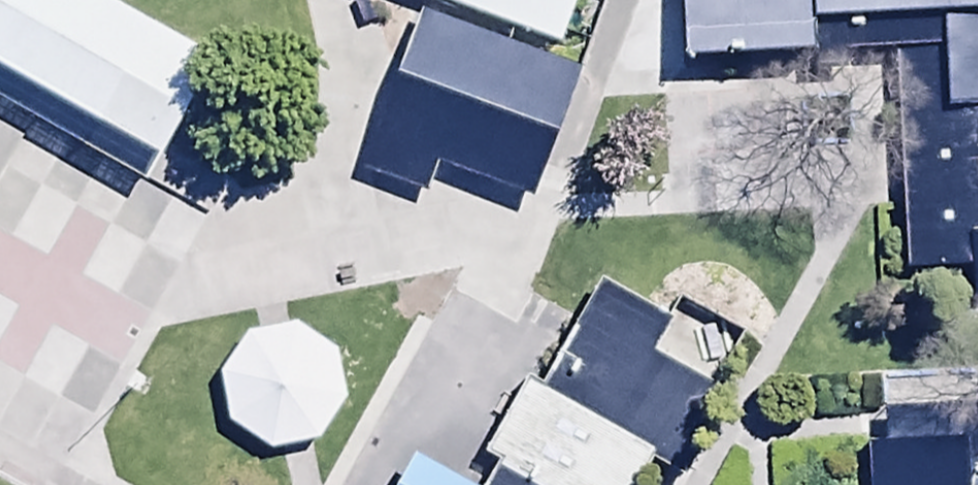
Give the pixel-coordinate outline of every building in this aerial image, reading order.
[(129,0),(0,0),(0,59),(114,121),(168,21),(129,0)] [(577,43),(593,0),(459,0),(577,43)] [(977,274),(977,0),(680,0),(682,60),(896,53),(903,276),(977,274)] [(594,67),(428,6),(369,167),(437,192),(447,165),(545,201),(594,67)] [(214,376),(228,422),(270,452),(318,442),(350,397),(344,347),(298,323),(246,329),(214,376)] [(536,380),(494,456),(548,484),(636,484),(658,445),(536,380)] [(965,476),(964,441),(865,444),(867,484),(977,484),(977,476),(965,476)] [(417,460),(403,484),(464,484),(417,460)] [(0,469),(0,484),(29,484),(0,469)]
